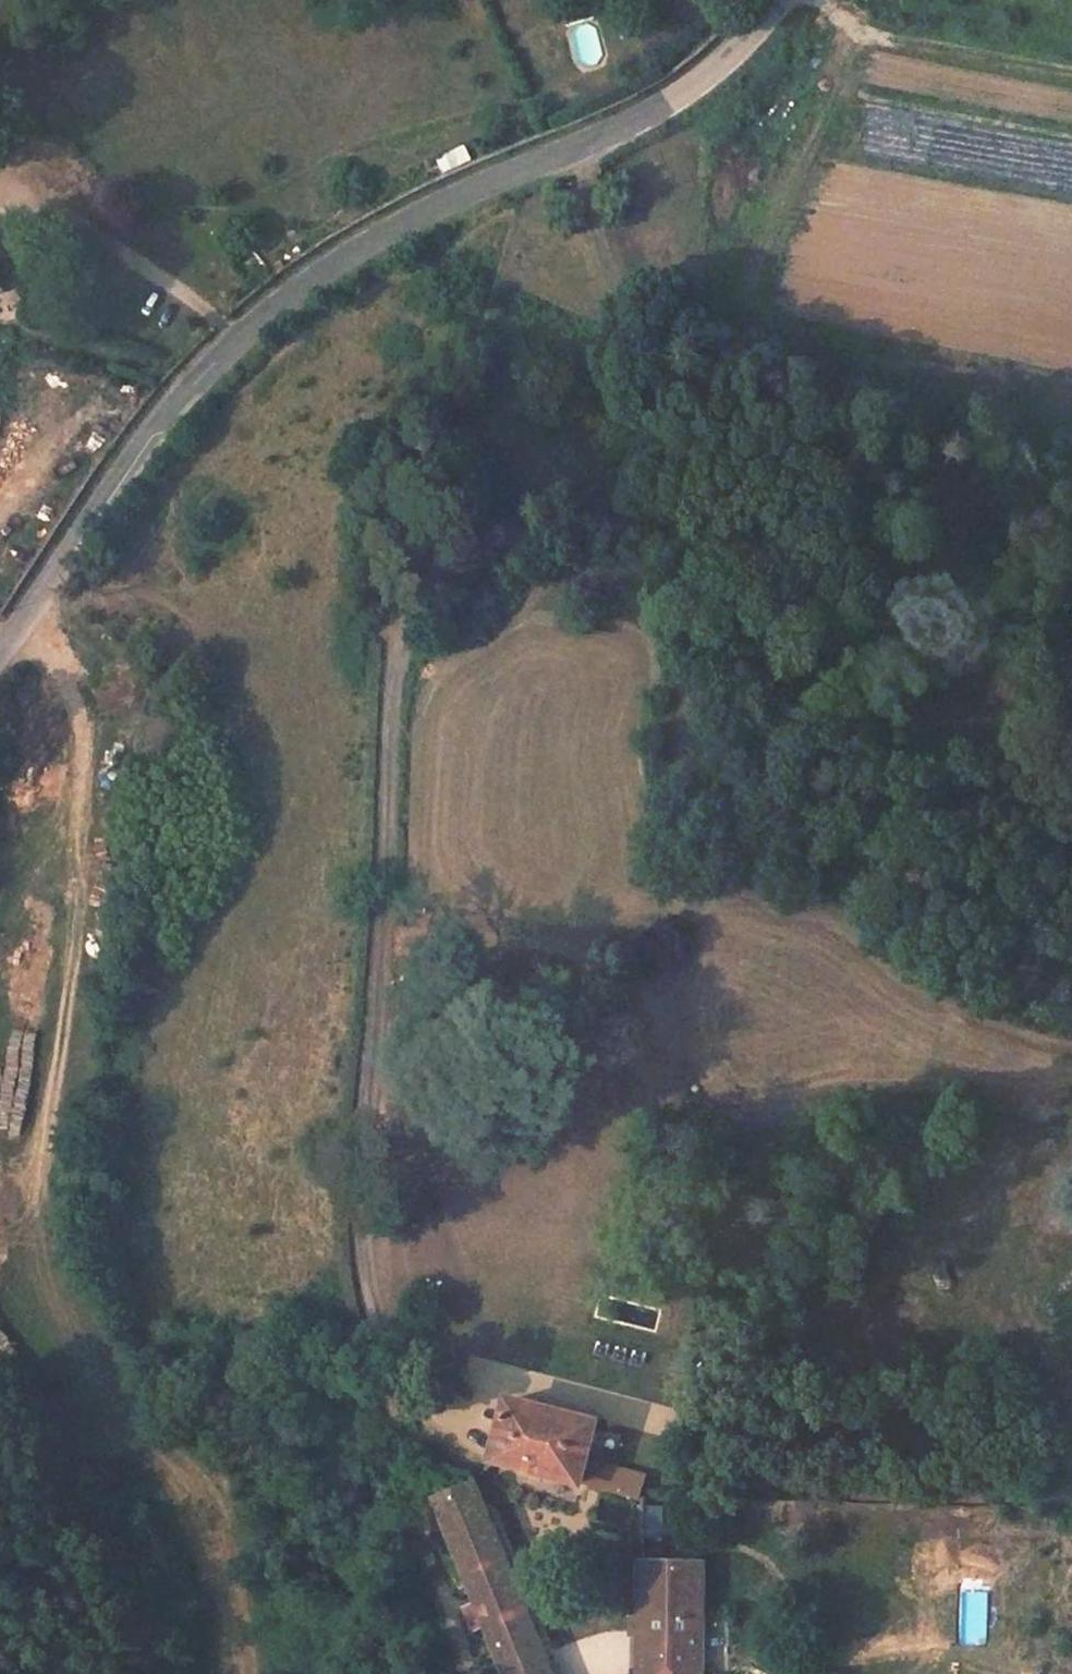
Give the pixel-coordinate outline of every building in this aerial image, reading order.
[(606,59),(591,18),(567,26),(582,67),(606,59)] [(0,248),(0,281),(15,258),(0,248)] [(48,389),(46,423),(86,426),(89,392),(48,389)] [(935,1290),(955,1287),(951,1266),(931,1269),(935,1290)] [(493,1461),(579,1484),(580,1483),(596,1422),(509,1400),(493,1461)] [(440,1499),(480,1602),(465,1607),(475,1632),(490,1626),(503,1658),(510,1673),(553,1673),(477,1485),(440,1499)] [(545,1545),(530,1549),(535,1565),(551,1561),(545,1545)] [(642,1560),(640,1673),(702,1673),(703,1619),(703,1563),(642,1560)] [(493,1661),(498,1673),(510,1673),(503,1658),(493,1661)]
